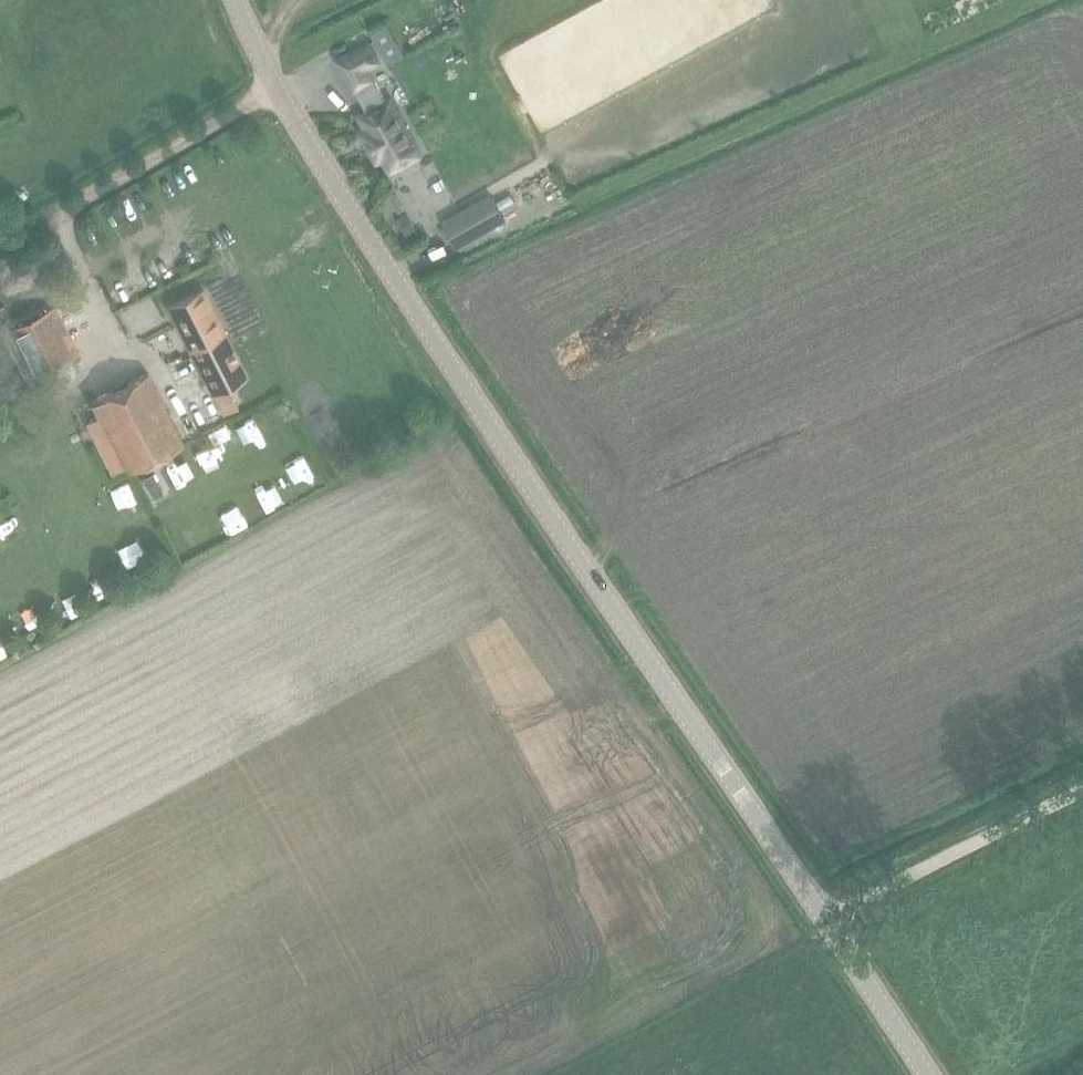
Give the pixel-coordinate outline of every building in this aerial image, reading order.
[(387,24),(371,32),(389,64),(405,55),(387,24)] [(369,42),(338,60),(367,111),(386,100),(368,68),(379,61),(369,42)] [(383,158),(391,171),(421,154),(390,98),(386,100),(367,111),(359,115),(367,128),(361,132),(377,161),(383,158)] [(505,219),(493,197),(445,224),(458,246),(505,219)] [(408,213),(397,219),(406,234),(417,228),(408,213)] [(238,406),(227,384),(246,375),(204,290),(170,307),(191,348),(223,413),(238,406)] [(48,308),(18,322),(42,370),(71,355),(48,308)] [(92,400),(127,472),(183,444),(148,372),(92,400)] [(195,414),(206,436),(217,431),(206,409),(195,414)] [(152,471),(142,477),(153,497),(163,491),(152,471)]
